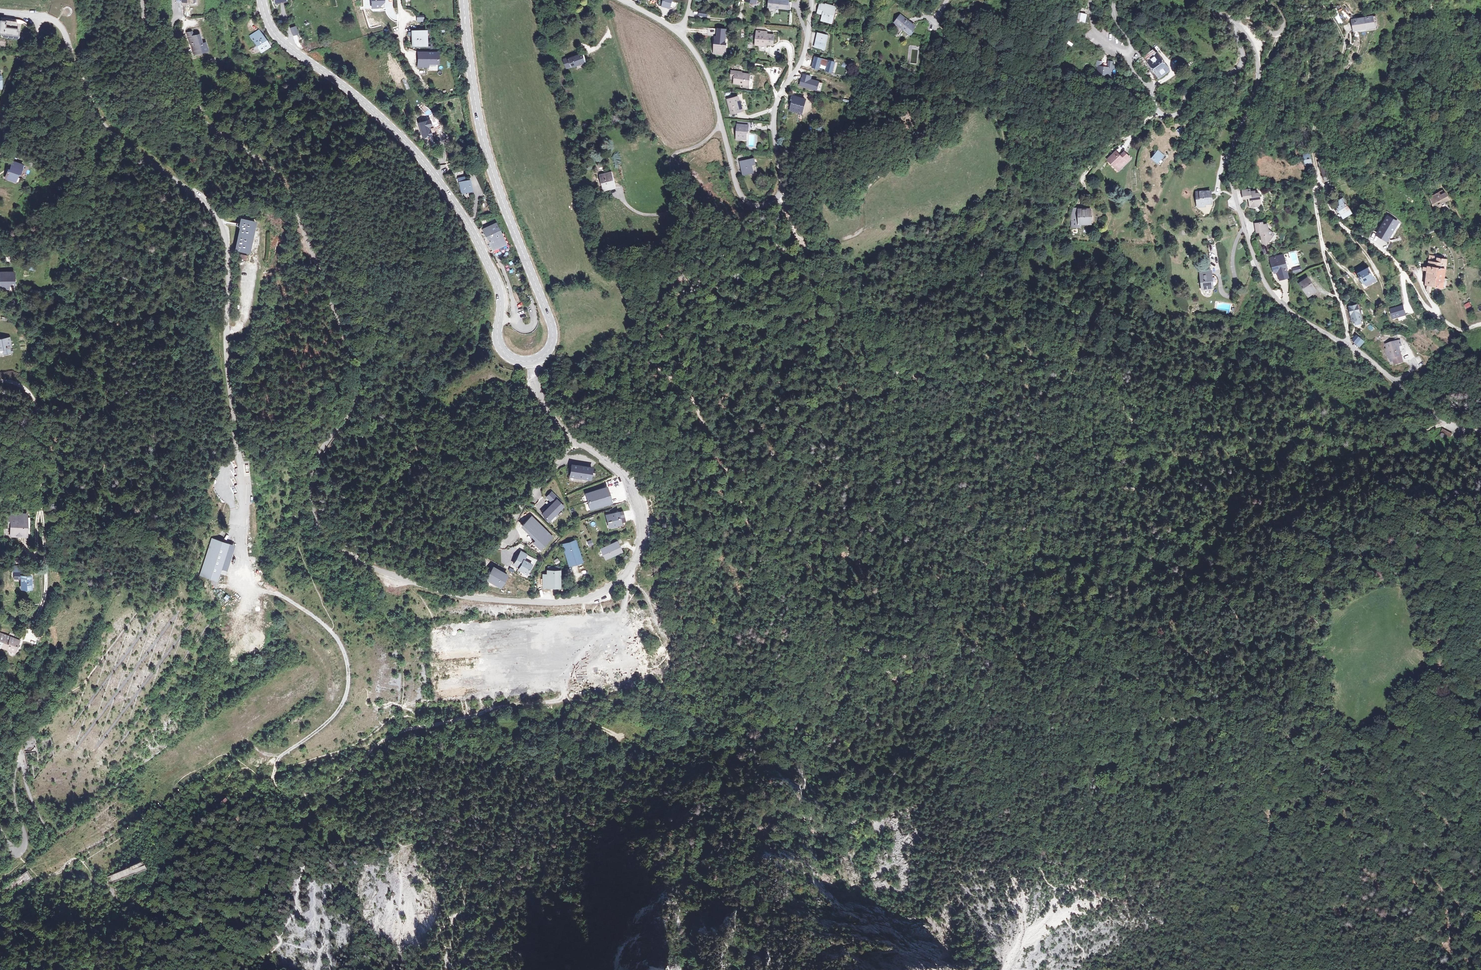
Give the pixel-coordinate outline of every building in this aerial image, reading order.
[(780,0),(768,0),(767,7),(786,9),(787,2),(787,1),(780,0)] [(822,4),(819,11),(826,13),(825,16),(823,20),(832,23),(836,9),(822,4)] [(915,27),(899,15),(894,22),(910,34),(915,27)] [(18,19),(0,17),(0,18),(0,32),(3,33),(2,36),(8,37),(8,34),(18,35),(19,30),(17,30),(18,19)] [(1370,17),(1350,21),(1352,32),(1372,28),(1370,17)] [(708,36),(716,36),(718,37),(719,33),(727,33),(727,29),(709,28),(708,36)] [(262,37),(267,33),(264,29),(259,32),(258,31),(251,36),(251,37),(261,51),(268,46),(262,37)] [(426,31),(413,32),(414,45),(426,45),(426,31)] [(766,32),(758,32),(756,46),(763,46),(763,44),(774,45),(775,35),(766,34),(766,32)] [(826,34),(819,32),(816,48),(823,49),(826,34)] [(191,33),(185,35),(190,46),(193,46),(195,54),(206,51),(203,44),(201,44),(197,35),(192,36),(191,33)] [(718,37),(716,36),(715,54),(721,55),(721,51),(727,52),(727,45),(724,44),(725,37),(726,38),(727,33),(719,33),(718,37)] [(1074,48),(1077,42),(1072,39),(1068,45),(1074,48)] [(1154,45),(1146,52),(1153,62),(1150,64),(1158,75),(1171,66),(1161,51),(1156,47),(1154,45)] [(438,52),(418,53),(419,67),(429,67),(429,64),(438,63),(438,52)] [(584,54),(570,59),(572,66),(573,67),(587,62),(584,54)] [(836,63),(815,57),(812,67),(819,69),(820,67),(827,69),(827,71),(833,73),(836,63)] [(1107,66),(1099,65),(1099,72),(1098,74),(1111,76),(1113,60),(1108,60),(1107,66)] [(735,83),(744,84),(749,85),(750,75),(740,73),(740,72),(732,71),(731,79),(735,80),(735,83)] [(812,77),(805,75),(802,85),(819,90),(821,83),(811,80),(812,77)] [(741,112),(739,108),(738,106),(740,105),(737,96),(727,100),(731,115),(741,112)] [(807,103),(793,99),(791,107),(793,107),(792,113),(804,116),(807,103)] [(419,123),(422,137),(429,135),(427,127),(430,127),(429,121),(419,123)] [(737,125),(736,139),(741,139),(747,139),(747,135),(747,131),(749,131),(749,125),(737,125)] [(1181,127),(1176,130),(1180,135),(1184,132),(1181,127)] [(1107,160),(1118,172),(1131,159),(1125,152),(1121,155),(1117,151),(1107,160)] [(1157,151),(1152,158),(1158,163),(1163,156),(1157,151)] [(1312,164),(1309,151),(1302,152),(1304,165),(1312,164)] [(752,159),(739,162),(742,175),(755,171),(752,159)] [(18,183),(22,165),(12,162),(9,170),(7,170),(5,179),(18,183)] [(1325,165),(1320,167),(1324,180),(1329,179),(1325,165)] [(613,172),(603,174),(605,186),(615,184),(613,172)] [(469,179),(460,182),(462,192),(471,189),(469,179)] [(1249,190),(1242,191),(1244,199),(1248,199),(1250,208),(1258,207),(1260,202),(1259,193),(1255,194),(1254,191),(1250,192),(1249,190)] [(1196,193),(1197,208),(1205,207),(1205,205),(1211,204),(1210,191),(1196,193)] [(1440,193),(1430,198),(1437,213),(1447,208),(1445,204),(1448,202),(1445,194),(1441,196),(1440,193)] [(1342,199),(1334,204),(1342,218),(1350,213),(1342,199)] [(1079,213),(1073,214),(1072,214),(1073,218),(1072,218),(1073,228),(1082,227),(1082,223),(1090,223),(1089,209),(1084,209),(1079,210),(1079,213)] [(1387,215),(1377,234),(1387,240),(1398,221),(1387,215)] [(255,224),(241,221),(239,229),(241,229),(236,251),(248,254),(255,224)] [(481,227),(492,251),(501,247),(504,245),(508,244),(499,222),(486,228),(484,226),(481,227)] [(1261,223),(1254,224),(1255,233),(1259,232),(1261,243),(1264,246),(1272,235),(1267,232),(1266,225),(1262,226),(1261,223)] [(1424,286),(1426,286),(1426,291),(1430,294),(1431,287),(1441,288),(1446,260),(1434,258),(1434,257),(1429,256),(1424,286)] [(1282,257),(1270,260),(1273,272),(1276,272),(1279,281),(1288,278),(1285,270),(1286,268),(1286,266),(1284,265),(1282,257)] [(1357,273),(1356,274),(1358,277),(1360,276),(1361,279),(1360,281),(1361,285),(1364,284),(1365,286),(1375,281),(1367,267),(1363,270),(1361,267),(1356,270),(1357,273)] [(1211,272),(1200,273),(1202,290),(1213,289),(1211,272)] [(10,286),(11,273),(1,273),(1,286),(10,286)] [(1316,292),(1306,278),(1298,284),(1307,297),(1316,292)] [(1347,308),(1351,322),(1360,320),(1356,305),(1347,308)] [(1,338),(2,343),(12,341),(10,332),(0,334),(0,338),(1,338)] [(1356,335),(1352,340),(1360,346),(1364,341),(1356,335)] [(1402,362),(1398,346),(1400,345),(1399,341),(1386,345),(1387,349),(1385,349),(1387,355),(1388,355),(1389,358),(1393,358),(1394,364),(1402,362)] [(1437,437),(1436,439),(1436,440),(1436,442),(1437,444),(1438,444),(1439,445),(1441,445),(1442,445),(1444,445),(1445,444),(1446,443),(1446,442),(1447,441),(1447,440),(1446,439),(1446,438),(1445,439),(1446,438),(1447,436),(1450,438),(1451,438),(1453,434),(1442,429),(1440,435),(1438,436),(1437,437)] [(572,465),(570,476),(590,479),(592,468),(572,465)] [(607,487),(586,494),(591,510),(612,503),(607,487)] [(561,503),(552,493),(548,497),(553,502),(554,503),(547,511),(543,514),(546,517),(550,520),(563,506),(560,504),(561,503)] [(554,503),(553,502),(546,510),(547,511),(554,503)] [(617,513),(606,516),(608,522),(610,522),(611,526),(620,524),(617,513)] [(28,516),(13,515),(13,523),(13,533),(18,533),(18,531),(27,531),(28,516)] [(32,516),(28,516),(27,531),(18,531),(18,533),(31,533),(32,516)] [(552,538),(531,517),(522,526),(537,540),(534,544),(540,550),(552,538)] [(231,544),(212,538),(200,577),(219,583),(231,544)] [(576,541),(562,545),(569,566),(582,562),(576,541)] [(618,541),(602,549),(607,560),(623,552),(618,541)] [(525,560),(519,557),(514,566),(518,568),(517,571),(526,576),(535,561),(527,557),(525,560)] [(33,588),(33,573),(26,572),(27,563),(13,564),(14,576),(16,576),(17,577),(23,578),(23,588),(33,588)] [(494,568),(487,580),(502,588),(508,576),(494,568)] [(560,573),(547,573),(547,577),(547,590),(559,590),(560,573)] [(23,635),(13,631),(11,634),(0,630),(0,646),(2,645),(18,651),(23,635)] [(34,735),(24,737),(23,749),(25,763),(29,779),(36,778),(54,755),(50,734),(34,735)] [(125,866),(106,877),(108,880),(109,881),(109,882),(110,883),(129,872),(130,873),(133,871),(133,872),(140,868),(137,863),(135,860),(133,861),(133,860),(124,865),(125,866)]
